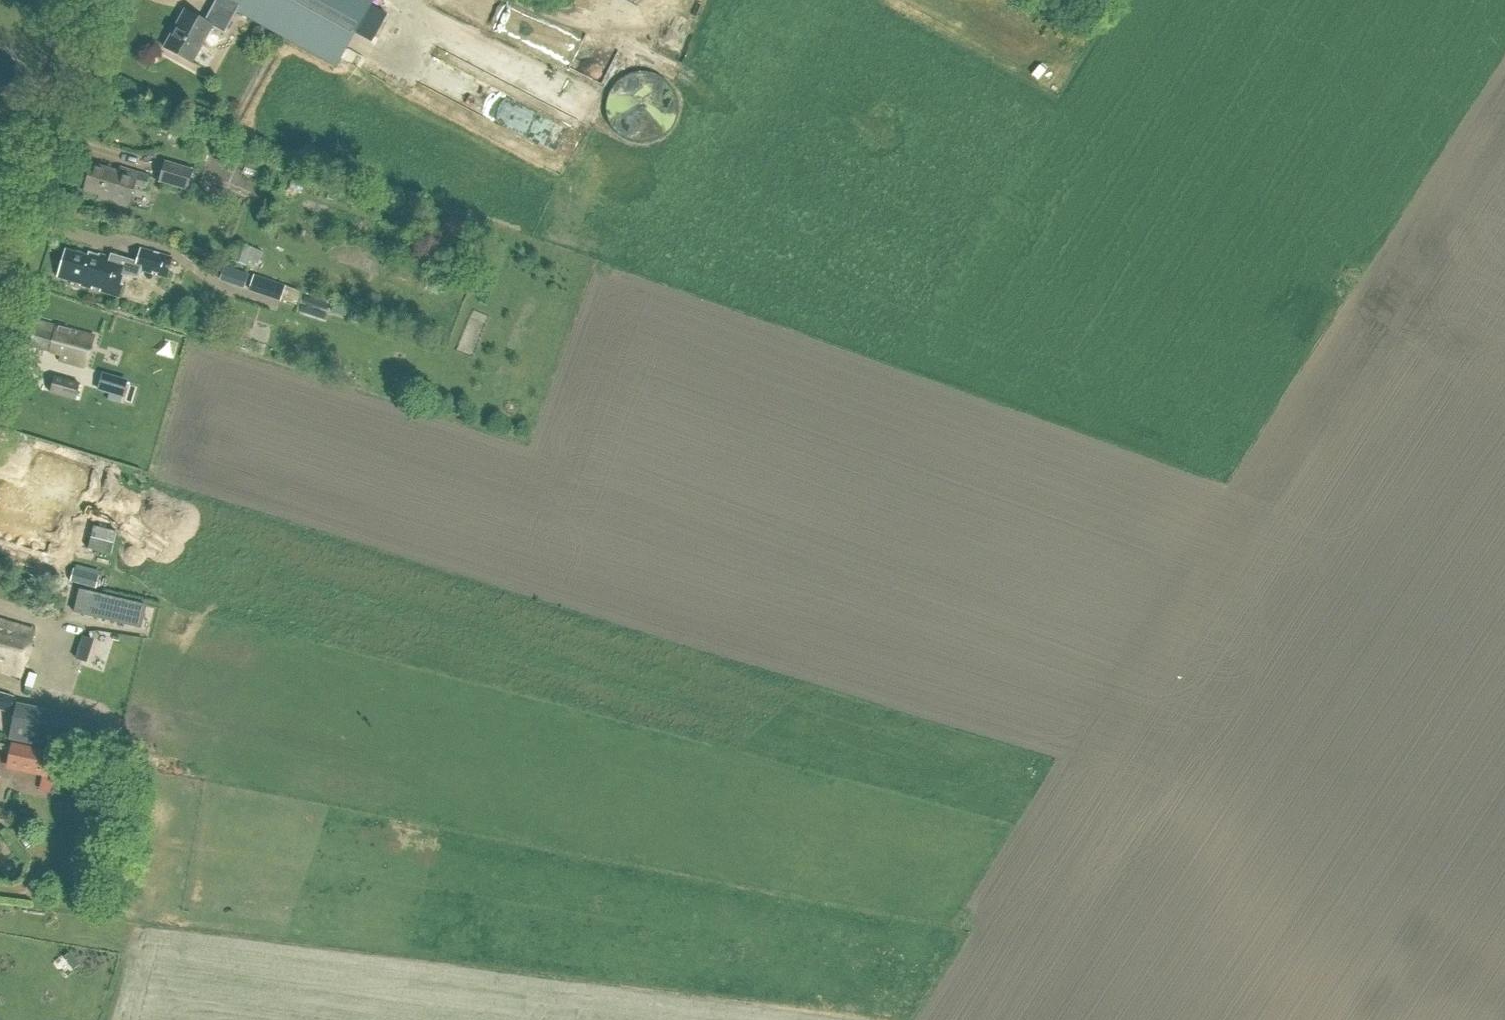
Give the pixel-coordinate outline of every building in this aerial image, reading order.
[(337,65),(373,0),(216,0),(204,21),(185,10),(164,47),(192,62),(212,27),(224,33),(237,10),(337,65)] [(606,105),(606,109),(606,112),(606,115),(607,119),(608,122),(610,125),(612,128),(614,131),(616,134),(619,137),(622,139),(625,141),(629,142),(632,143),(635,144),(639,144),(642,144),(645,144),(649,144),(652,143),(655,142),(659,140),(662,138),(665,136),(667,134),(670,131),(672,128),(674,125),(675,121),(676,118),(677,115),(678,111),(678,108),(678,105),(677,101),(676,98),(675,95),(674,91),(672,88),(670,85),(667,83),(664,80),(661,78),(658,76),(655,75),(651,74),(648,73),(645,72),(641,72),(638,72),(635,73),(631,74),(628,75),(625,76),(622,78),(619,80),(616,83),(613,86),(611,89),(609,92),(608,95),(607,99),(606,102),(606,105)] [(159,182),(188,192),(195,170),(166,161),(159,182)] [(256,179),(259,168),(246,163),(242,175),(256,179)] [(92,165),(83,192),(111,201),(110,203),(127,208),(134,184),(145,188),(149,176),(122,168),(121,174),(92,165)] [(246,266),(253,249),(238,243),(231,260),(246,266)] [(139,279),(141,271),(153,275),(154,273),(157,274),(157,276),(168,279),(174,257),(159,253),(158,255),(155,254),(155,252),(141,248),(137,262),(110,255),(110,257),(100,254),(98,259),(66,249),(57,278),(81,285),(80,286),(91,290),(91,287),(101,290),(100,293),(119,298),(125,278),(139,279)] [(243,288),(248,274),(223,266),(218,280),(243,288)] [(254,275),(249,291),(280,301),(280,300),(285,287),(254,275)] [(285,287),(280,300),(281,301),(296,306),(301,292),(285,287)] [(58,361),(84,369),(93,339),(35,321),(28,344),(60,354),(58,361)] [(53,380),(50,393),(75,399),(79,386),(53,380)] [(95,588),(99,576),(74,569),(71,582),(95,588)] [(127,618),(130,599),(106,595),(105,604),(76,600),(74,611),(127,618)] [(21,678),(34,631),(0,621),(0,672),(21,678)] [(9,713),(14,697),(0,692),(0,710),(9,713)] [(9,740),(87,757),(95,721),(17,704),(9,740)] [(13,745),(8,768),(54,778),(59,755),(13,745)] [(73,784),(70,794),(86,798),(88,788),(73,784)]
